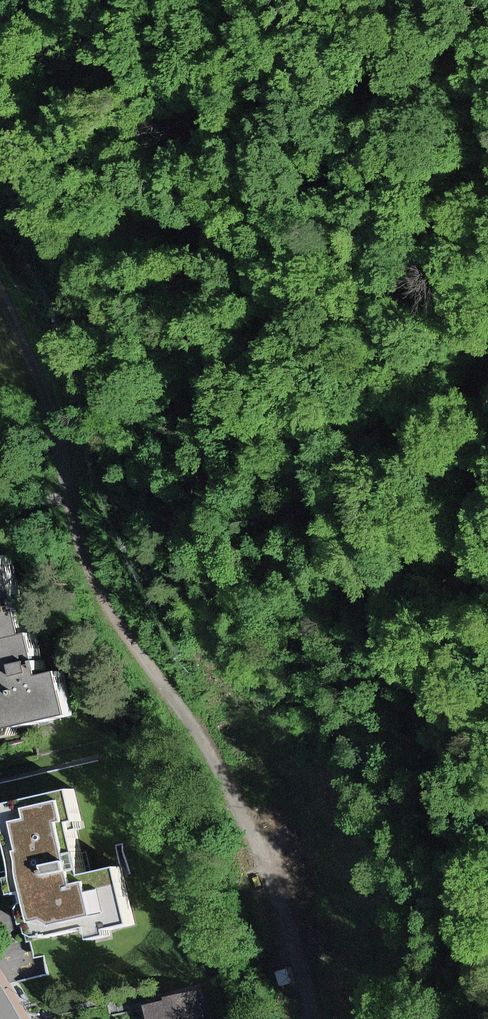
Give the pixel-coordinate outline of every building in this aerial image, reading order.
[(0,551),(0,636),(24,630),(3,550),(0,551)] [(24,630),(0,636),(0,728),(64,712),(55,678),(38,682),(24,630)] [(0,806),(0,812),(33,948),(142,921),(126,859),(83,869),(64,791),(0,806)] [(142,1009),(145,1018),(207,1018),(199,993),(142,1009)]
